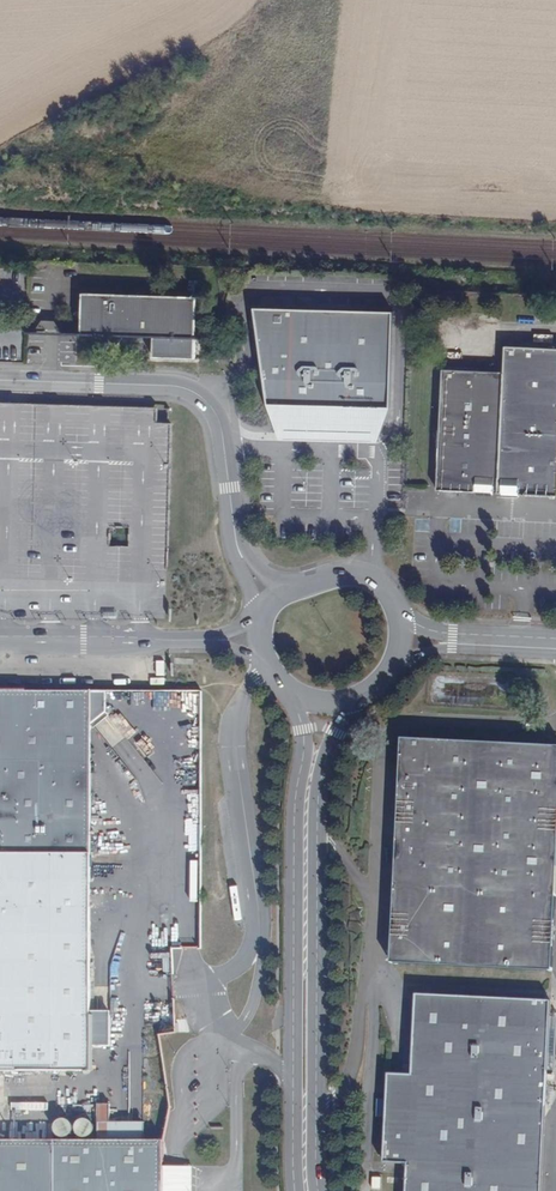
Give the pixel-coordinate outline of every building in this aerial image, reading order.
[(199,297),(84,293),(83,335),(155,338),(154,358),(196,360),(199,297)] [(394,311),(253,305),(267,403),(279,440),(378,443),(391,406),(394,311)] [(504,372),(499,497),(516,498),(517,495),(555,497),(555,349),(505,347),(504,372)] [(494,496),(494,494),(499,494),(504,372),(443,370),(438,491),(476,492),(476,496),(494,496)] [(51,620),(97,621),(167,622),(170,424),(157,424),(158,403),(0,399),(0,619),(51,620)] [(90,1071),(91,691),(0,691),(0,1070),(90,1071)] [(552,972),(555,902),(555,747),(403,739),(397,850),(391,964),(552,972)] [(551,1002),(416,996),(412,1076),(388,1075),(384,1164),(408,1165),(407,1190),(542,1190),(548,1068),(550,1025),(551,1002)] [(160,1140),(143,1140),(142,1140),(142,1133),(121,1133),(121,1121),(109,1121),(109,1103),(97,1103),(97,1139),(0,1139),(0,1190),(160,1190),(160,1140)] [(143,1122),(121,1121),(121,1133),(142,1133),(142,1140),(143,1140),(143,1122)]
